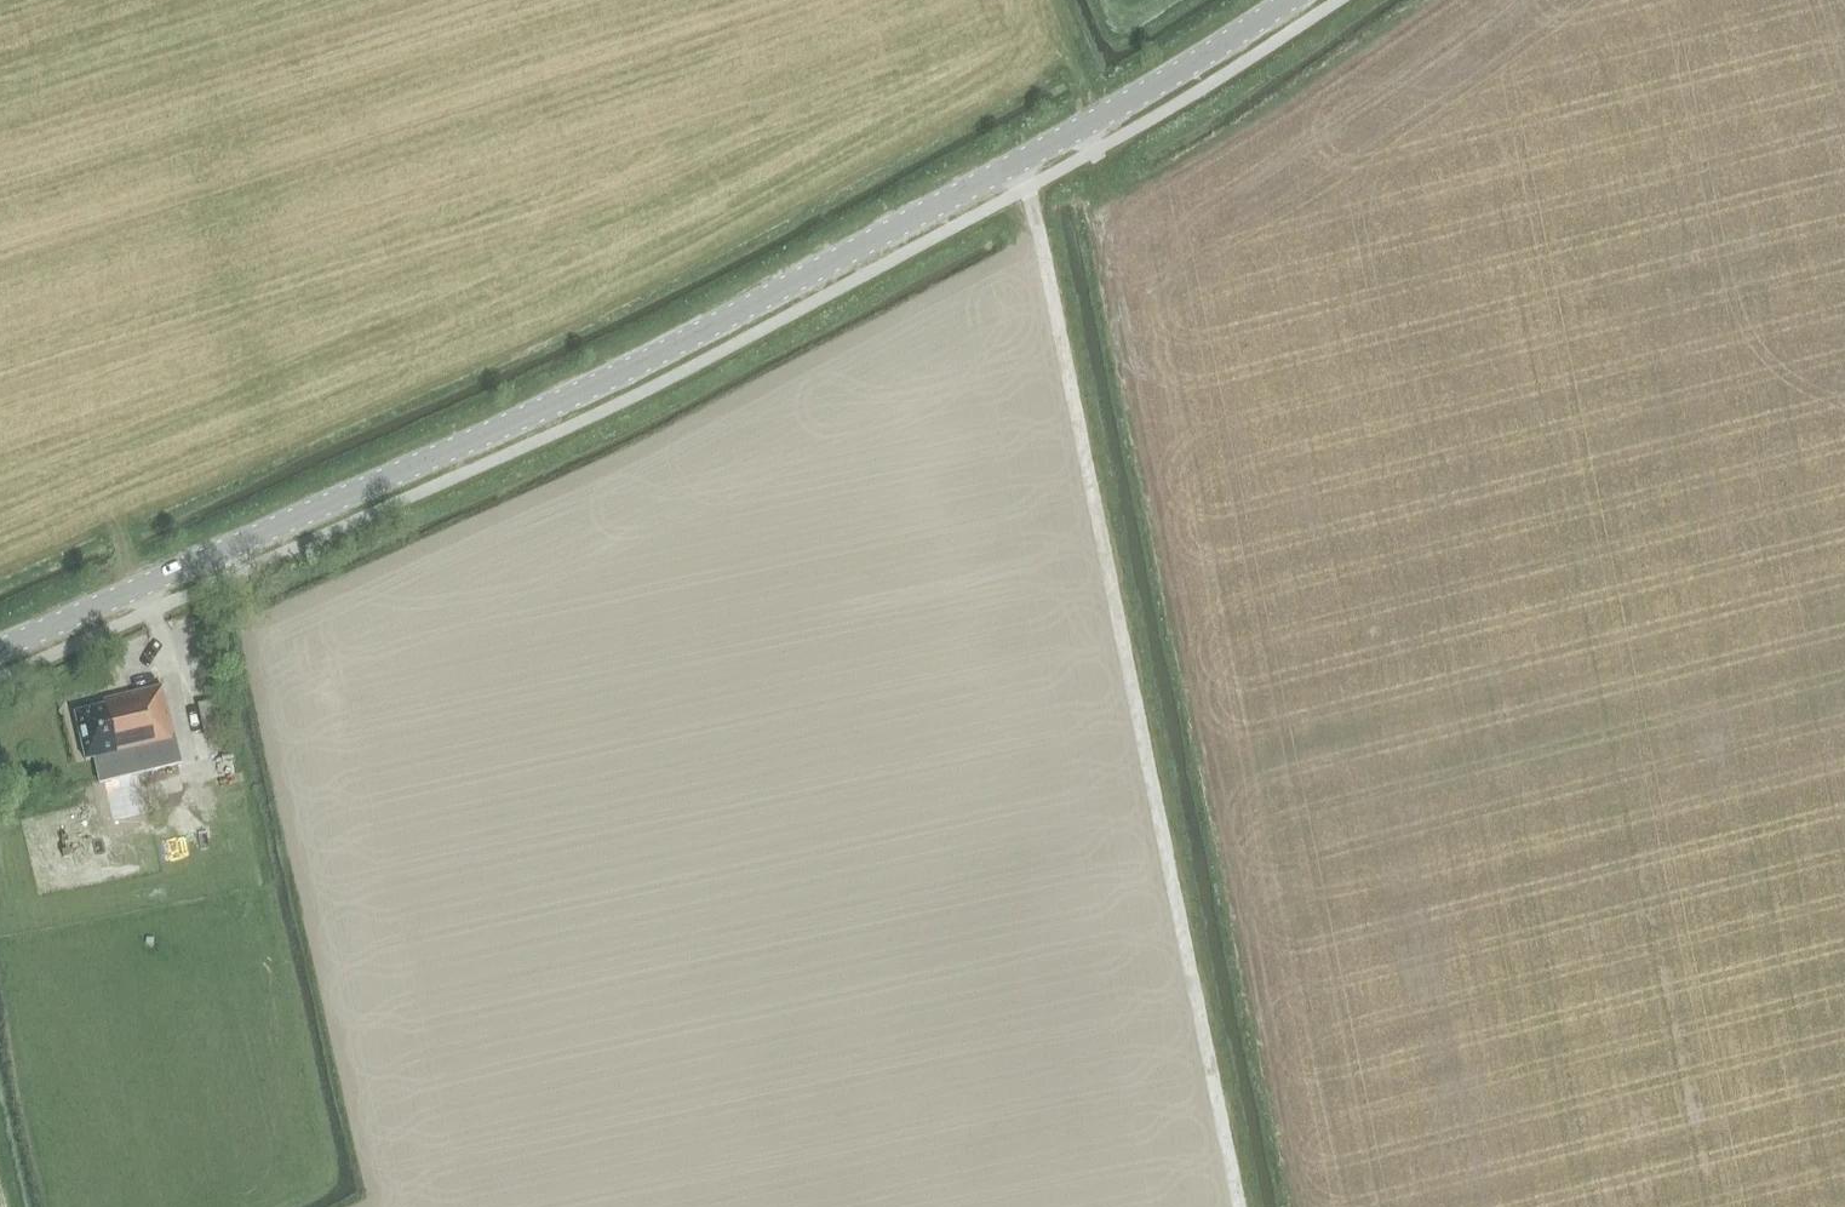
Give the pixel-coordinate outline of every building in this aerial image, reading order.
[(100,783),(169,767),(180,764),(176,746),(171,747),(157,687),(103,700),(104,706),(75,713),(86,760),(94,758),(100,783)]
